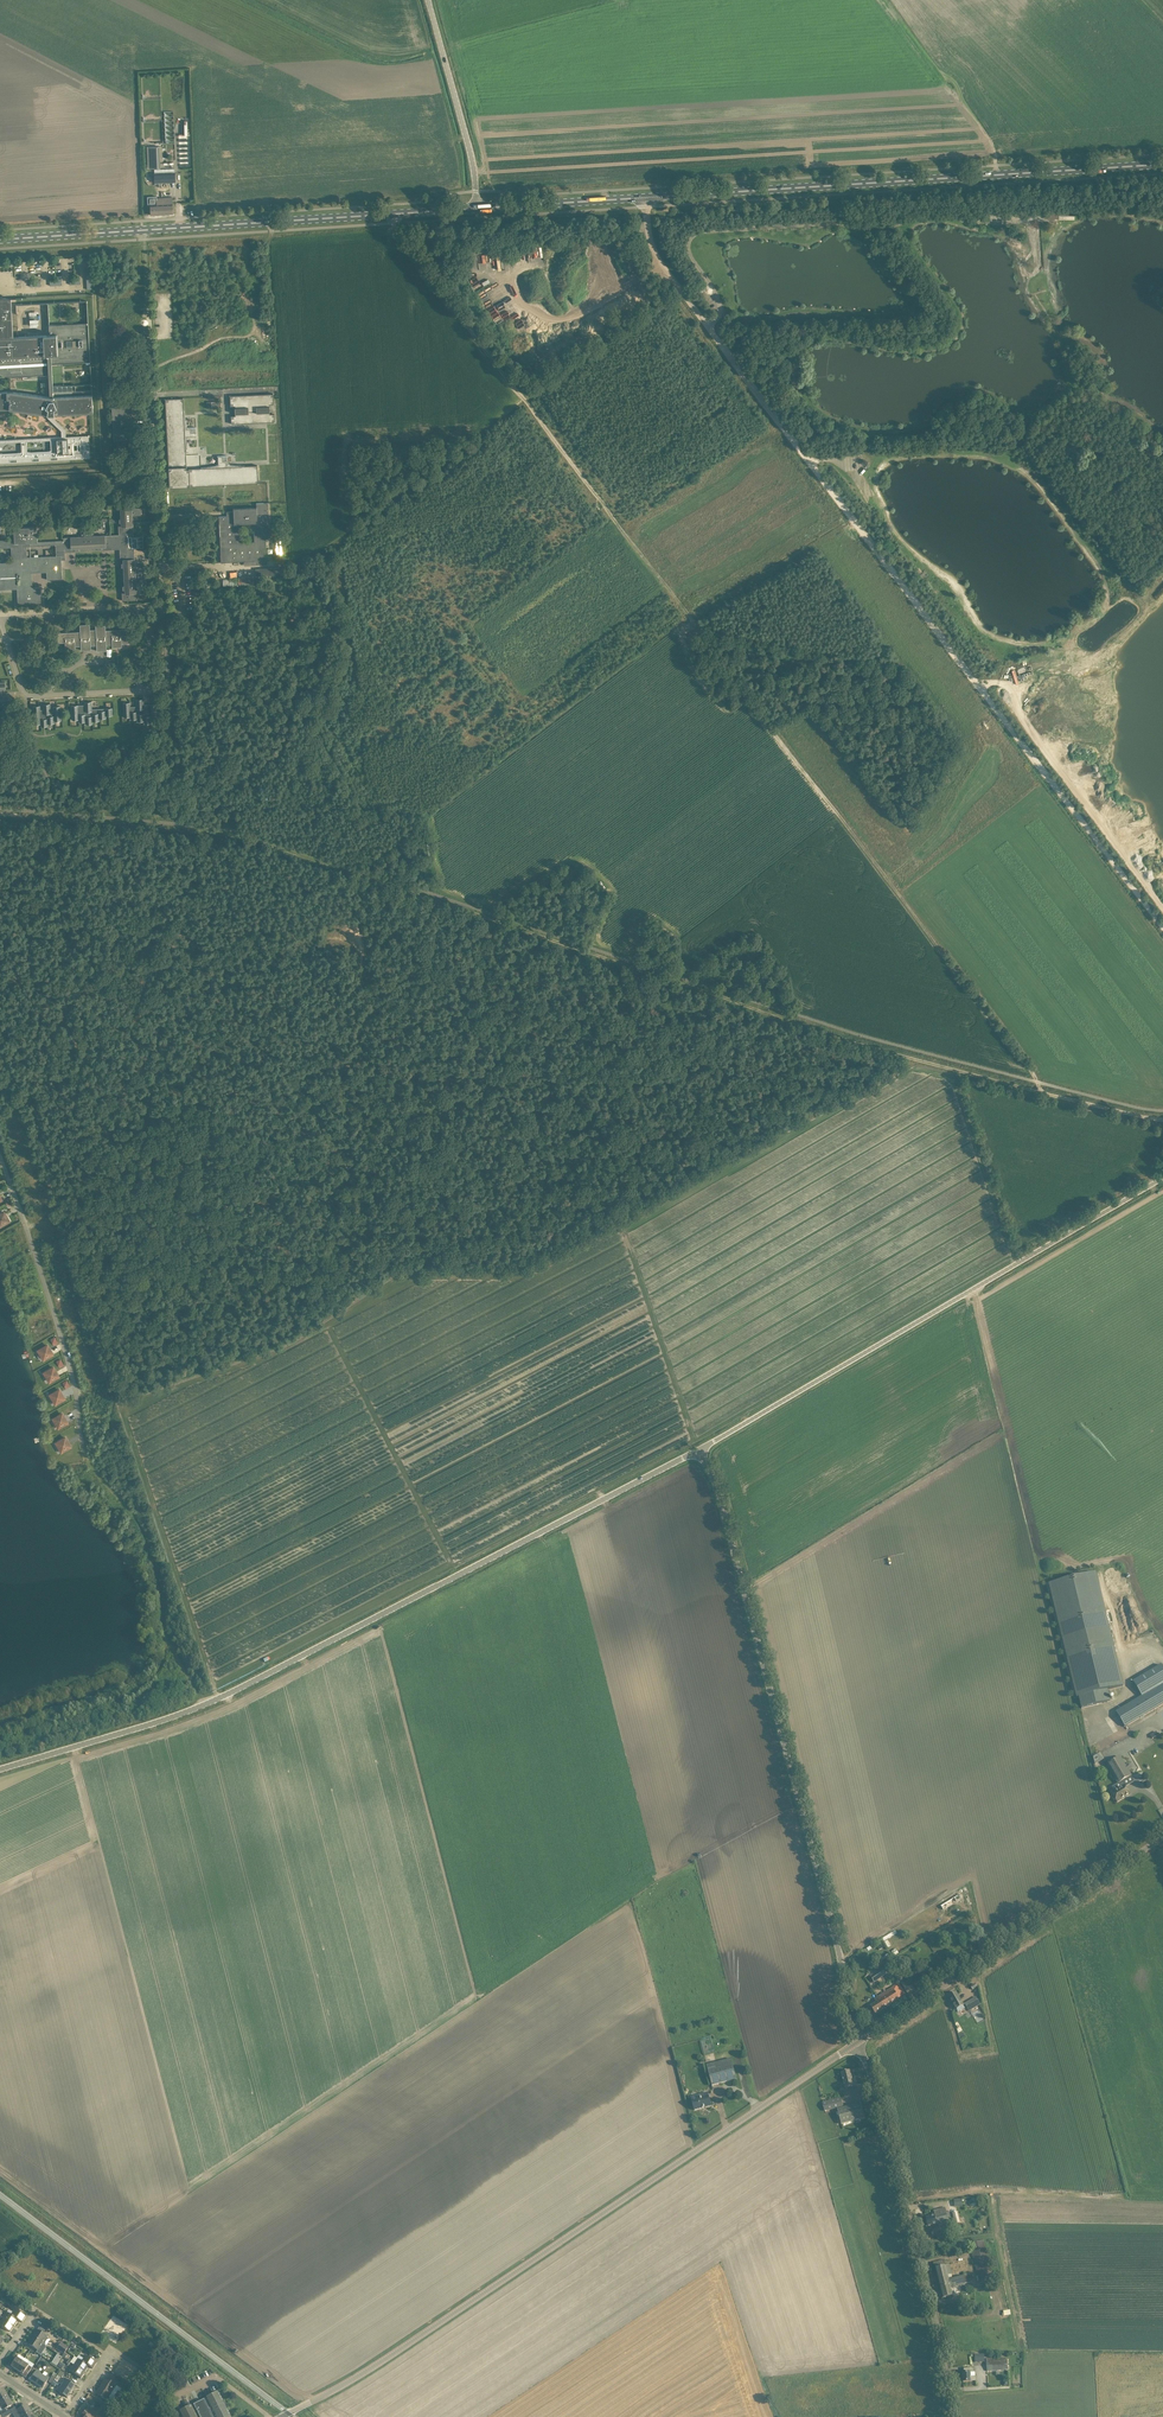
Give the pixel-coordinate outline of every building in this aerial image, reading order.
[(191,165),(190,134),(180,135),(181,166),(191,165)] [(150,168),(160,168),(161,168),(160,162),(160,146),(149,146),(150,168)] [(159,183),(176,181),(175,172),(154,174),(154,177),(158,177),(159,183)] [(150,205),(150,209),(151,213),(151,214),(173,213),(173,207),(173,199),(172,197),(158,198),(157,198),(157,196),(148,196),(148,205),(150,205)] [(1044,218),(1054,218),(1059,218),(1059,210),(1044,211),(1044,218)] [(10,409),(48,413),(48,417),(61,430),(62,436),(0,439),(0,442),(21,441),(22,452),(0,453),(0,462),(90,457),(89,435),(66,436),(66,430),(52,417),(52,414),(53,414),(56,413),(93,411),(92,390),(76,391),(75,384),(53,386),(52,363),(90,361),(88,323),(50,325),(50,334),(13,336),(11,298),(11,297),(10,297),(8,297),(6,296),(5,296),(3,296),(1,296),(0,296),(0,373),(7,375),(18,376),(49,374),(50,396),(10,391),(0,391),(0,409),(10,409)] [(231,415),(232,423),(275,421),(275,413),(270,413),(270,404),(274,404),(274,393),(230,395),(231,406),(235,405),(236,415),(231,415)] [(170,482),(170,483),(170,484),(170,485),(170,486),(170,487),(172,487),(180,487),(183,487),(183,486),(188,486),(189,486),(190,486),(191,486),(194,486),(195,486),(196,486),(198,486),(199,486),(200,486),(202,485),(202,486),(203,486),(203,485),(204,485),(204,486),(204,485),(207,485),(208,485),(211,485),(212,485),(213,485),(215,485),(216,485),(217,485),(219,485),(220,485),(221,484),(221,485),(221,484),(226,484),(227,484),(228,484),(231,484),(232,484),(233,484),(235,484),(236,484),(237,484),(239,484),(240,484),(241,484),(241,483),(244,483),(244,484),(244,483),(245,483),(245,484),(245,483),(248,483),(249,483),(250,483),(252,483),(253,483),(254,483),(258,483),(258,482),(257,465),(255,465),(244,465),(241,465),(227,464),(227,455),(218,456),(218,464),(201,467),(187,468),(186,454),(187,437),(196,436),(196,427),(187,427),(184,410),(184,403),(183,398),(176,398),(174,398),(171,398),(170,398),(168,398),(167,398),(165,398),(166,403),(165,403),(166,403),(166,404),(165,404),(165,405),(166,405),(166,407),(166,408),(166,409),(166,411),(166,412),(166,413),(166,416),(166,417),(166,420),(166,421),(166,422),(167,422),(167,424),(166,424),(166,425),(167,425),(167,426),(166,426),(167,426),(167,428),(167,429),(167,430),(167,435),(167,436),(167,437),(167,440),(168,441),(167,441),(167,442),(168,442),(168,444),(167,444),(168,444),(168,445),(167,445),(167,446),(168,446),(168,448),(168,449),(168,450),(168,453),(168,454),(168,457),(168,458),(168,459),(168,461),(168,462),(169,462),(168,462),(168,463),(169,463),(169,465),(168,465),(168,466),(169,466),(169,467),(169,468),(169,469),(169,473),(169,474),(169,481),(170,482)] [(132,427),(125,428),(121,428),(121,419),(132,418),(131,401),(112,402),(114,440),(133,439),(132,427)] [(226,511),(227,516),(219,516),(221,562),(255,560),(255,564),(267,563),(265,525),(269,525),(268,502),(256,503),(257,507),(233,508),(234,511),(226,511)] [(122,581),(122,585),(123,590),(122,590),(122,600),(128,600),(128,599),(129,599),(129,600),(137,599),(137,592),(136,581),(139,581),(139,579),(145,578),(145,571),(138,571),(138,569),(136,569),(135,558),(134,548),(144,547),(144,543),(138,544),(138,540),(144,540),(144,536),(134,536),(134,525),(131,525),(131,522),(133,522),(133,515),(141,515),(141,507),(132,508),(120,508),(120,509),(118,509),(119,518),(119,522),(118,522),(119,534),(105,535),(105,534),(94,535),(94,533),(91,533),(91,526),(84,527),(84,533),(82,534),(82,536),(71,536),(71,537),(64,537),(64,540),(38,541),(37,526),(14,527),(14,539),(0,540),(0,547),(11,547),(12,562),(0,562),(0,589),(17,589),(18,604),(41,602),(40,587),(33,587),(32,573),(47,572),(47,579),(63,578),(62,559),(65,559),(65,552),(75,551),(75,550),(79,550),(84,550),(84,549),(93,549),(98,549),(102,548),(102,550),(120,549),(120,562),(121,562),(122,566),(121,566),(121,572),(122,572),(122,581)] [(256,568),(256,575),(284,574),(284,567),(278,567),(256,568)] [(58,642),(65,642),(65,649),(75,649),(75,646),(81,645),(81,650),(91,649),(91,644),(96,643),(97,650),(107,650),(106,644),(112,644),(112,647),(122,646),(122,643),(131,642),(130,629),(106,630),(105,625),(96,625),(96,629),(90,629),(90,624),(80,624),(80,631),(57,632),(58,642)] [(0,682),(0,716),(9,716),(8,708),(4,709),(4,702),(9,702),(9,695),(2,695),(1,689),(6,689),(5,681),(0,682)] [(130,706),(130,702),(123,702),(123,717),(130,716),(130,719),(137,718),(137,721),(144,721),(144,723),(151,723),(151,718),(158,717),(157,703),(144,704),(143,698),(136,699),(136,706),(130,706)] [(92,701),(84,701),(84,704),(78,704),(71,705),(72,719),(78,719),(79,721),(85,721),(85,724),(93,723),(93,721),(99,720),(99,718),(106,718),(106,715),(113,715),(112,707),(92,708),(92,701)] [(50,703),(43,704),(43,709),(40,709),(40,705),(33,705),(34,724),(41,723),(41,726),(48,726),(48,723),(55,723),(55,720),(61,720),(61,706),(53,706),(53,710),(51,710),(50,703)] [(0,1212),(0,1227),(11,1221),(4,1209),(0,1212)] [(48,1343),(37,1349),(43,1360),(54,1354),(48,1343)] [(54,1365),(43,1371),(49,1382),(60,1376),(54,1365)] [(55,1405),(67,1398),(60,1387),(49,1394),(55,1405)] [(69,1422),(63,1411),(52,1418),(58,1429),(69,1422)] [(72,1446),(66,1435),(55,1442),(61,1453),(72,1446)] [(1078,1697),(1080,1708),(1109,1701),(1110,1701),(1107,1689),(1122,1686),(1110,1631),(1101,1629),(1094,1630),(1094,1632),(1090,1633),(1091,1633),(1089,1640),(1090,1645),(1077,1641),(1076,1640),(1073,1643),(1073,1647),(1070,1644),(1070,1647),(1070,1648),(1068,1650),(1064,1649),(1064,1651),(1069,1652),(1068,1655),(1071,1656),(1070,1657),(1074,1658),(1068,1660),(1067,1658),(1076,1698),(1078,1697)] [(1133,1681),(1142,1697),(1116,1712),(1125,1727),(1162,1705),(1162,1668),(1161,1665),(1133,1681)] [(1092,1756),(1096,1767),(1105,1764),(1101,1753),(1092,1756)] [(1125,1785),(1122,1782),(1122,1781),(1131,1776),(1128,1770),(1129,1769),(1129,1768),(1128,1766),(1127,1766),(1126,1766),(1120,1757),(1107,1765),(1118,1784),(1119,1783),(1119,1784),(1121,1787),(1112,1793),(1113,1796),(1112,1797),(1114,1800),(1116,1800),(1117,1802),(1125,1798),(1131,1795),(1125,1785)] [(869,1975),(874,1983),(886,1974),(881,1966),(869,1975)] [(878,1997),(885,2008),(899,1998),(905,1994),(899,1984),(878,1997)] [(955,2010),(963,2006),(956,1993),(949,1997),(952,2001),(950,2002),(953,2007),(955,2010)] [(876,2003),(871,2006),(875,2014),(885,2008),(878,1997),(875,2000),(876,2003)] [(980,2005),(976,1997),(964,2004),(969,2012),(980,2005)] [(707,2065),(712,2086),(737,2079),(731,2059),(707,2065)] [(841,2073),(842,2074),(845,2088),(856,2085),(855,2079),(852,2079),(850,2071),(841,2073)] [(703,2098),(702,2095),(697,2096),(698,2099),(692,2101),(695,2110),(711,2106),(709,2096),(703,2098)] [(822,2103),(825,2112),(843,2107),(841,2098),(822,2103)] [(841,2125),(865,2118),(861,2103),(837,2110),(841,2125)] [(953,2218),(951,2211),(946,2213),(946,2212),(932,2216),(926,2218),(928,2226),(934,2225),(947,2221),(947,2220),(953,2218)] [(970,2244),(975,2264),(988,2260),(983,2241),(970,2244)] [(935,2268),(939,2285),(949,2283),(949,2279),(948,2275),(951,2275),(949,2264),(945,2265),(944,2260),(934,2263),(935,2268)] [(988,2260),(975,2264),(980,2283),(993,2280),(988,2260)] [(949,2283),(939,2285),(943,2299),(953,2296),(951,2287),(971,2282),(969,2274),(949,2279),(949,2283)] [(22,2323),(26,2317),(21,2313),(14,2309),(12,2312),(13,2313),(11,2315),(18,2320),(22,2323)] [(3,2319),(14,2326),(17,2322),(16,2321),(18,2320),(11,2315),(7,2313),(3,2319)] [(6,2329),(11,2332),(13,2328),(13,2327),(14,2326),(3,2319),(2,2322),(1,2321),(0,2322),(0,2325),(6,2329)] [(37,2331),(33,2337),(46,2346),(50,2340),(46,2338),(47,2337),(42,2334),(37,2331)] [(33,2348),(38,2351),(37,2353),(41,2356),(47,2346),(46,2346),(33,2337),(28,2344),(33,2348)] [(64,2354),(68,2348),(61,2343),(57,2350),(64,2354)] [(975,2362),(985,2362),(984,2354),(975,2354),(975,2362)] [(97,2363),(92,2360),(85,2355),(83,2358),(84,2358),(82,2361),(78,2359),(93,2369),(97,2363)] [(14,2368),(17,2371),(23,2362),(17,2358),(15,2360),(12,2358),(8,2366),(13,2369),(14,2368)] [(26,2378),(32,2368),(26,2364),(28,2361),(25,2359),(23,2362),(17,2371),(21,2373),(20,2374),(26,2378)] [(93,2369),(78,2359),(74,2365),(84,2372),(85,2372),(88,2368),(87,2368),(88,2366),(93,2369)] [(986,2361),(987,2372),(1008,2370),(1007,2360),(986,2361)] [(84,2372),(74,2365),(72,2368),(71,2367),(69,2370),(76,2375),(81,2378),(84,2374),(83,2374),(84,2372)] [(974,2377),(973,2368),(964,2369),(964,2373),(962,2373),(963,2382),(969,2382),(971,2382),(971,2381),(976,2381),(975,2377),(974,2377)] [(30,2380),(36,2385),(43,2375),(40,2373),(40,2372),(37,2370),(33,2375),(30,2380)] [(46,2377),(43,2375),(36,2385),(43,2389),(46,2384),(50,2378),(47,2376),(46,2377)] [(122,2389),(118,2386),(120,2383),(108,2375),(105,2380),(106,2380),(105,2382),(104,2381),(115,2389),(118,2391),(120,2392),(122,2389)] [(76,2385),(71,2382),(65,2378),(63,2381),(64,2382),(62,2385),(71,2391),(76,2385)] [(111,2395),(115,2389),(104,2381),(101,2386),(102,2386),(101,2388),(111,2395)] [(71,2391),(62,2385),(60,2388),(59,2388),(57,2391),(67,2398),(71,2391)] [(96,2393),(101,2397),(108,2401),(110,2398),(109,2397),(111,2395),(101,2388),(99,2390),(99,2389),(96,2393)] [(8,2397),(4,2389),(0,2392),(0,2402),(8,2397)] [(182,2416),(231,2416),(218,2392),(206,2398),(206,2399),(192,2407),(191,2405),(179,2412),(182,2416)] [(0,2402),(0,2405),(3,2410),(7,2408),(13,2405),(8,2397),(0,2402)] [(32,2413),(27,2405),(18,2410),(22,2416),(24,2416),(32,2413)] [(97,2413),(94,2410),(92,2412),(89,2408),(80,2416),(93,2416),(97,2413)]
